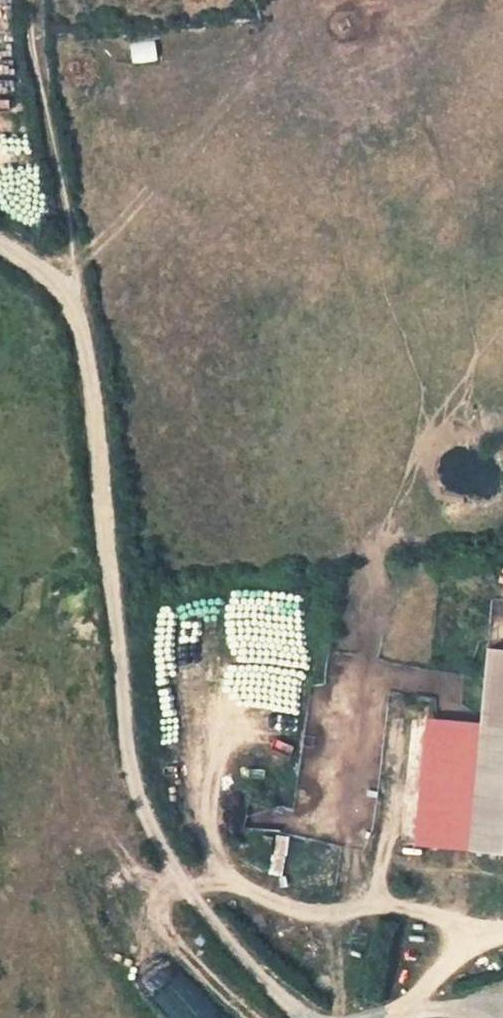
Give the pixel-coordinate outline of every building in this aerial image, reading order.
[(130,64),(157,62),(156,41),(129,42),(130,64)] [(33,159),(35,147),(0,141),(0,153),(33,159)] [(476,729),(502,730),(502,655),(481,654),(476,729)] [(424,851),(469,853),(476,729),(431,726),(424,851)] [(476,729),(469,853),(502,855),(502,730),(476,729)]
